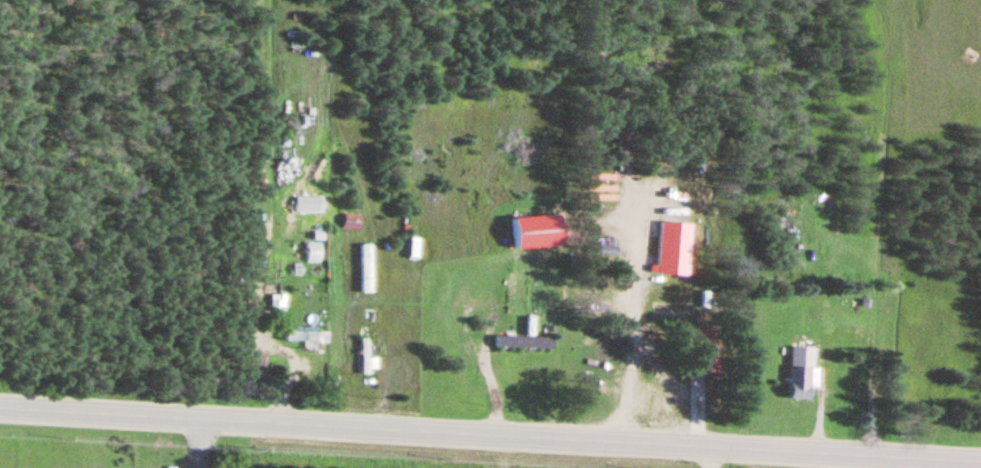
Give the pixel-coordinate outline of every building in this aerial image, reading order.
[(614,157),(604,157),(604,171),(614,171),(614,157)] [(289,198),(288,213),(315,213),(315,198),(289,198)] [(501,215),(504,244),(549,241),(547,212),(501,215)] [(336,217),(335,232),(353,232),(353,217),(336,217)] [(646,265),(639,265),(638,272),(646,272),(676,274),(679,222),(649,220),(646,265)] [(307,223),(307,232),(317,232),(317,223),(307,223)] [(300,243),(301,258),(312,258),(312,243),(300,243)] [(608,244),(585,244),(585,255),(608,255),(608,244)] [(350,245),(352,295),(360,294),(359,245),(350,245)] [(264,296),(264,311),(279,311),(279,296),(264,296)] [(279,326),(280,342),(318,341),(318,325),(279,326)] [(485,336),(485,349),(541,349),(541,336),(485,336)] [(350,338),(352,375),(362,375),(361,369),(370,369),(369,357),(361,357),(360,337),(350,338)] [(780,345),(776,396),(801,398),(801,390),(807,391),(808,376),(803,376),(806,347),(780,345)]
